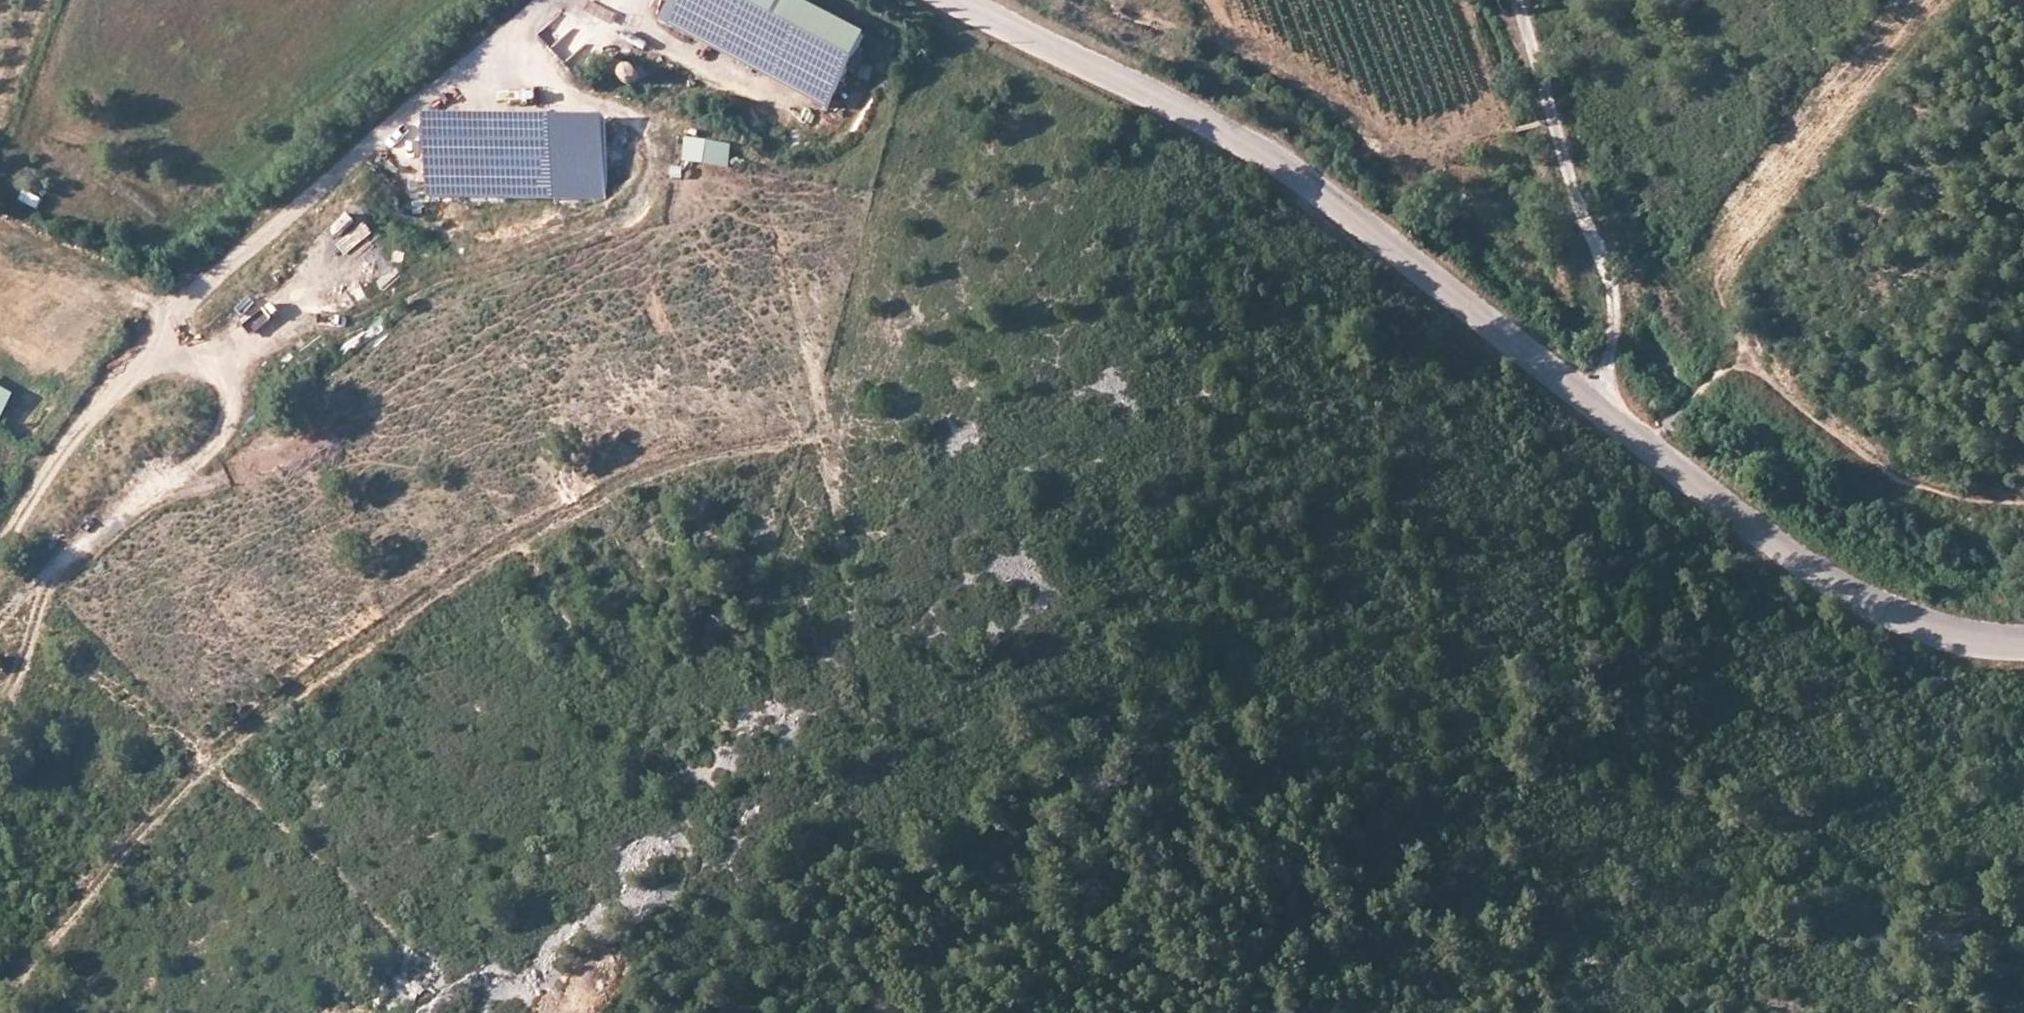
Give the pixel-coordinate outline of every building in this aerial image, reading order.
[(673,26),(684,6),(672,0),(662,21),(673,26)] [(865,36),(797,0),(687,0),(684,6),(673,26),(828,107),(865,36)] [(553,198),(555,119),(429,117),(428,196),(553,198)] [(608,120),(555,119),(553,198),(607,199),(608,120)] [(686,140),(684,163),(731,167),(733,144),(686,140)] [(39,210),(43,198),(23,192),(19,204),(39,210)] [(338,295),(344,311),(368,301),(361,285),(338,295)] [(1,420),(12,393),(0,388),(0,420),(1,420)]
